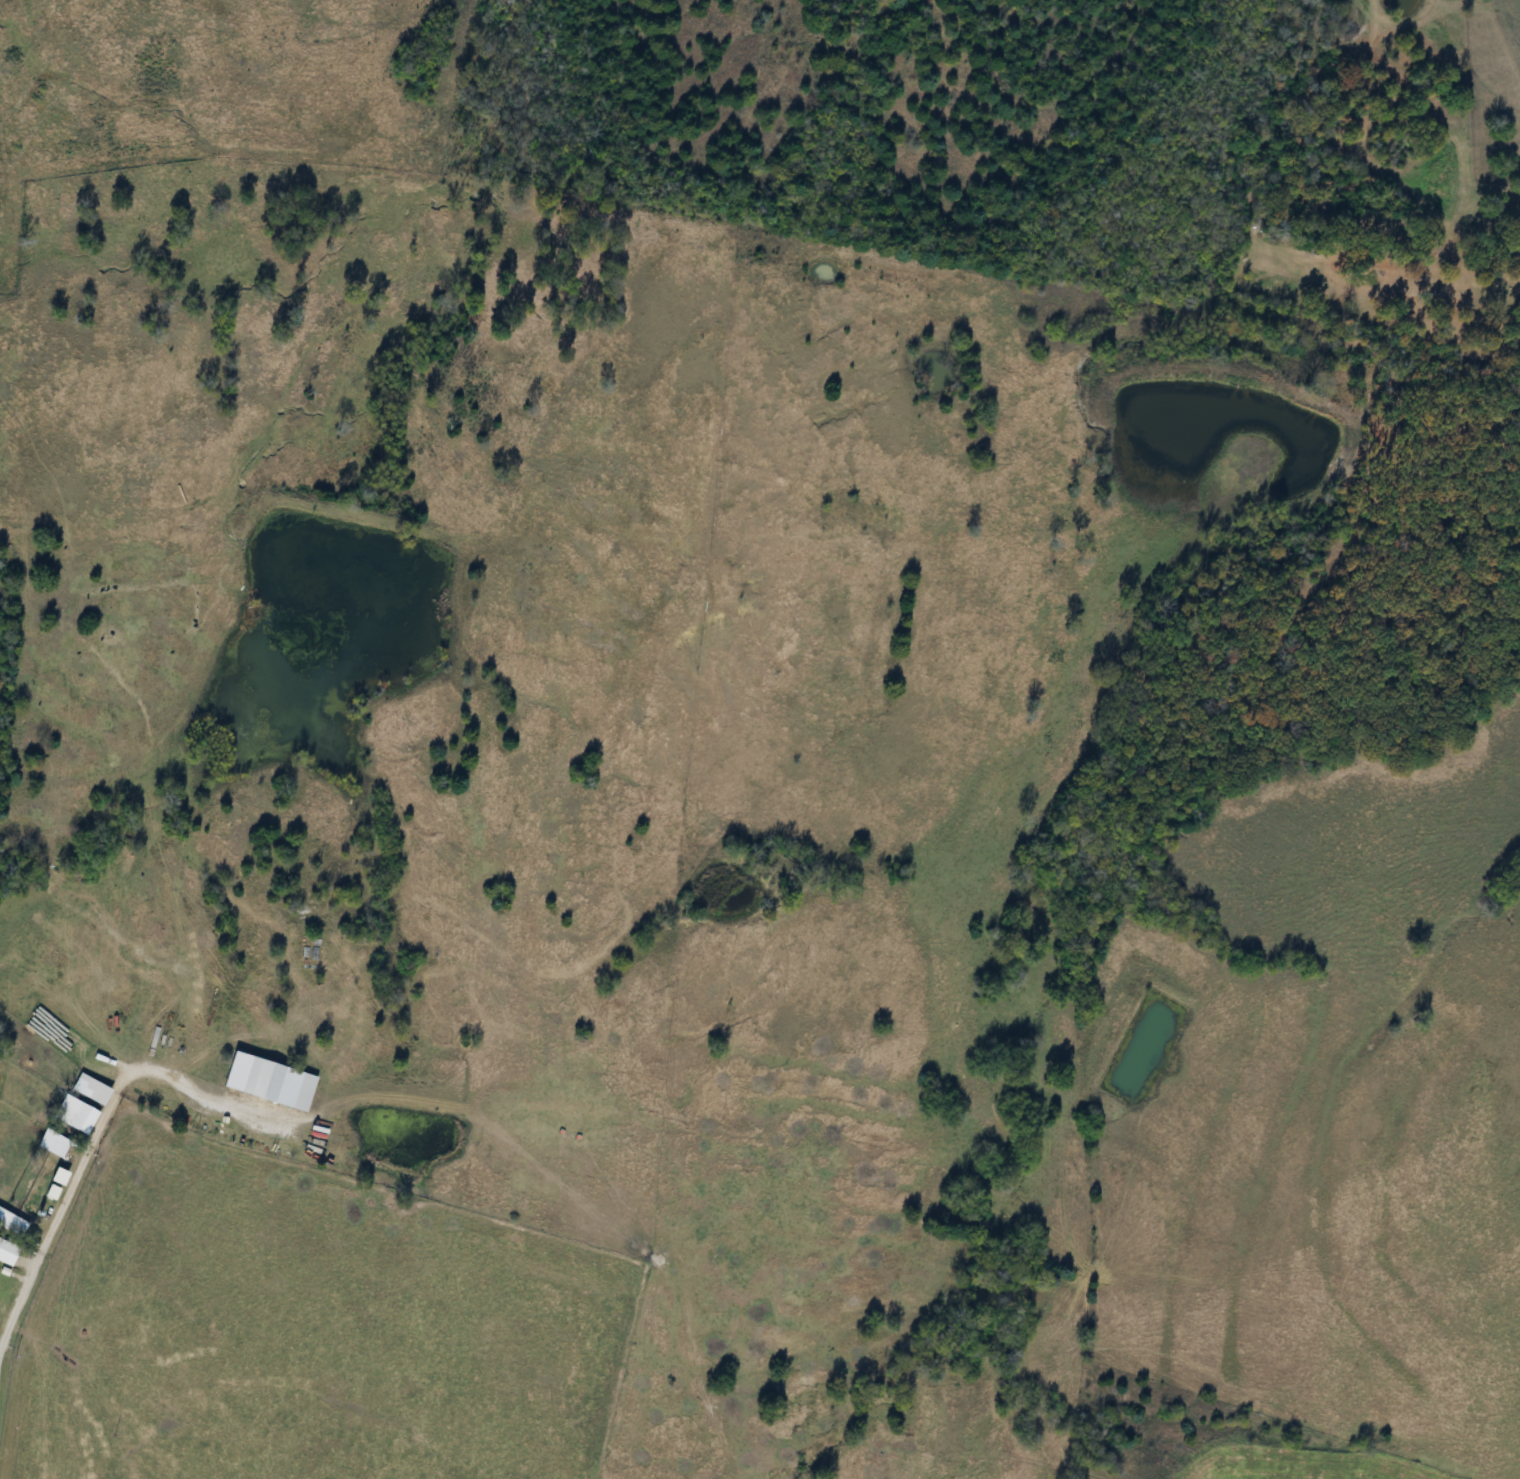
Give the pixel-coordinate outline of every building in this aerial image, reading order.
[(288,1109),(298,1072),(228,1053),(219,1090),(288,1109)] [(108,1091),(77,1074),(67,1090),(98,1108),(108,1091)] [(85,1136),(95,1113),(62,1097),(51,1120),(85,1136)] [(66,1143),(43,1130),(33,1147),(57,1160),(66,1143)] [(0,1210),(0,1229),(20,1238),(27,1223),(0,1210)] [(0,1242),(0,1264),(6,1267),(15,1249),(0,1242)]
